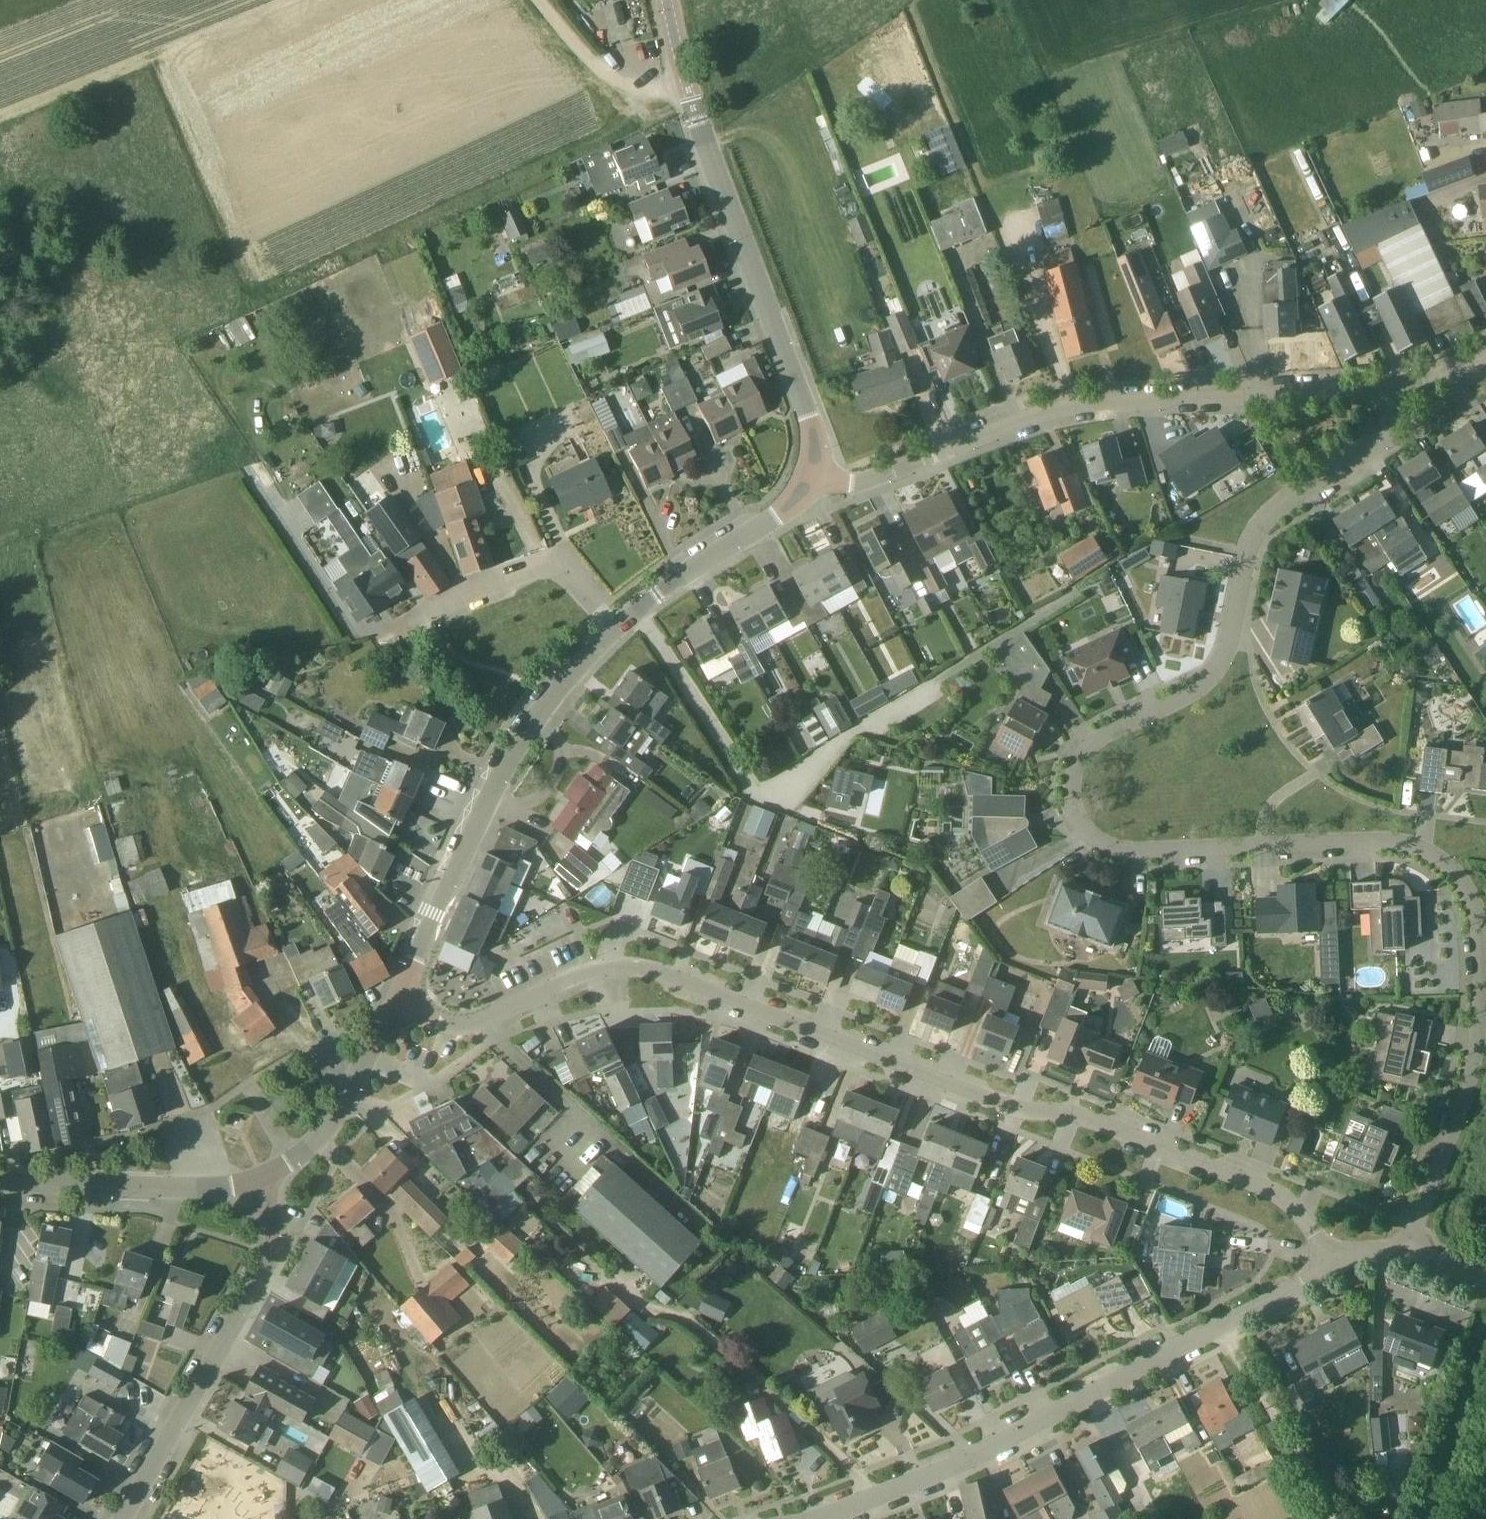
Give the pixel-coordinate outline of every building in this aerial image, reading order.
[(1424,98),(1412,103),(1417,118),(1430,113),(1424,98)] [(1484,117),(1482,101),(1435,107),(1437,124),(1441,124),(1443,137),(1485,132),(1485,142),(1485,117),(1484,117)] [(1161,140),(1167,155),(1191,145),(1185,130),(1161,140)] [(611,146),(594,152),(602,170),(596,172),(605,194),(637,181),(641,190),(671,178),(661,153),(654,156),(648,140),(614,154),(611,146)] [(958,170),(952,155),(937,161),(943,176),(958,170)] [(1429,193),(1475,175),(1467,155),(1422,172),(1429,193)] [(855,184),(837,191),(847,216),(865,209),(855,184)] [(672,200),(667,189),(629,204),(636,221),(645,218),(655,242),(674,235),(672,231),(689,224),(679,197),(672,200)] [(932,224),(943,251),(990,232),(975,198),(960,204),(963,211),(932,224)] [(1061,199),(1040,204),(1050,243),(1071,238),(1061,199)] [(1420,225),(1409,202),(1344,226),(1357,255),(1377,246),(1420,225)] [(512,240),(529,233),(518,209),(501,216),(512,240)] [(861,246),(878,240),(868,215),(851,221),(861,246)] [(1457,343),(1460,341),(1476,333),(1470,321),(1477,317),(1476,316),(1463,293),(1455,297),(1420,225),(1377,246),(1383,259),(1398,289),(1424,343),(1451,330),(1457,343)] [(1273,241),(1277,238),(1278,234),(1275,230),(1270,229),(1267,232),(1266,237),(1269,240),(1273,241)] [(1198,245),(1205,262),(1208,270),(1246,254),(1237,231),(1198,245)] [(531,264),(552,256),(546,242),(525,250),(531,264)] [(710,276),(698,248),(677,256),(672,244),(644,255),(654,280),(668,275),(674,291),(710,276)] [(1364,269),(1383,259),(1377,246),(1357,255),(1364,269)] [(1100,352),(1089,309),(1078,265),(1077,265),(1073,249),(1044,257),(1070,360),(1100,352)] [(1140,251),(1119,259),(1157,354),(1182,344),(1170,315),(1166,317),(1140,251)] [(1227,315),(1208,270),(1205,262),(1188,270),(1195,288),(1182,294),(1202,343),(1224,334),(1217,319),(1227,315)] [(1370,343),(1347,296),(1356,291),(1346,270),(1330,278),(1340,299),(1321,308),(1347,363),(1373,350),(1370,343)] [(1268,339),(1269,339),(1296,337),(1295,321),(1300,320),(1299,305),(1298,305),(1296,271),(1265,273),(1267,307),(1266,307),(1268,339)] [(1463,293),(1476,316),(1485,311),(1485,302),(1475,279),(1458,287),(1463,293)] [(449,289),(455,304),(467,299),(461,284),(449,289)] [(675,311),(687,340),(688,343),(724,328),(716,309),(722,307),(713,284),(683,297),(687,306),(675,311)] [(643,285),(609,296),(615,316),(650,305),(643,285)] [(1401,354),(1424,343),(1398,289),(1376,299),(1401,354)] [(899,343),(916,337),(905,311),(889,317),(899,343)] [(242,342),(256,336),(248,316),(233,322),(242,342)] [(569,318),(556,323),(563,341),(576,335),(569,318)] [(931,374),(942,370),(947,382),(977,370),(974,363),(985,358),(971,325),(920,346),(931,374)] [(459,372),(440,326),(411,338),(430,384),(459,372)] [(1016,329),(989,340),(1001,369),(1006,367),(1011,381),(1038,371),(1026,342),(1021,344),(1016,329)] [(883,370),(853,379),(864,412),(865,412),(864,409),(887,402),(888,404),(915,395),(905,363),(899,364),(889,333),(872,338),(883,370)] [(591,336),(567,346),(574,364),(598,354),(591,336)] [(726,336),(702,348),(709,361),(732,349),(726,336)] [(720,360),(723,369),(743,362),(739,353),(720,360)] [(723,389),(725,394),(726,394),(741,425),(741,426),(742,425),(768,413),(755,387),(766,382),(754,358),(743,363),(750,376),(723,389)] [(665,365),(675,384),(687,377),(677,359),(665,365)] [(675,384),(686,407),(698,400),(687,377),(675,384)] [(675,411),(676,412),(686,407),(675,384),(662,390),(674,412),(675,411)] [(726,394),(725,394),(699,406),(717,443),(744,430),(742,425),(741,426),(741,425),(726,394)] [(593,404),(605,431),(619,424),(606,398),(604,399),(593,404)] [(698,459),(676,412),(675,411),(674,412),(648,424),(656,440),(672,471),(673,471),(698,459)] [(333,422),(320,424),(322,436),(335,434),(333,422)] [(617,454),(628,449),(624,440),(623,437),(624,436),(619,424),(605,431),(617,454)] [(1485,449),(1471,426),(1444,444),(1459,467),(1470,460),(1485,484),(1485,451),(1485,450),(1485,449)] [(1187,496),(1239,463),(1219,431),(1198,443),(1194,437),(1162,457),(1187,496)] [(672,471),(656,440),(630,452),(648,489),(675,476),(673,471),(672,471)] [(1123,463),(1117,441),(1087,449),(1095,481),(1120,474),(1124,490),(1147,483),(1140,459),(1123,463)] [(1049,511),(1064,506),(1068,517),(1098,506),(1080,473),(1068,478),(1064,467),(1061,468),(1055,452),(1030,462),(1035,474),(1025,478),(1032,495),(1041,492),(1049,511)] [(1442,477),(1427,454),(1401,471),(1437,527),(1472,504),(1458,484),(1437,498),(1429,485),(1442,477)] [(610,496),(594,460),(552,480),(567,511),(589,501),(590,505),(610,496)] [(438,493),(464,573),(465,577),(494,567),(484,535),(480,537),(474,518),(487,514),(475,479),(468,462),(432,476),(439,493),(438,493)] [(968,479),(972,488),(981,485),(977,476),(968,479)] [(338,509),(320,481),(297,496),(316,524),(338,509)] [(435,494),(433,490),(416,501),(435,530),(445,525),(445,524),(435,494)] [(1375,532),(1392,560),(1393,563),(1394,563),(1403,577),(1429,560),(1410,529),(1404,532),(1396,519),(1398,518),(1382,492),(1358,507),(1375,532)] [(949,494),(928,505),(932,514),(946,540),(950,549),(958,563),(973,555),(981,570),(998,562),(982,532),(971,537),(949,494)] [(1193,511),(1186,501),(1176,507),(1183,518),(1193,511)] [(958,563),(950,549),(946,540),(932,514),(928,505),(907,516),(932,567),(922,572),(925,579),(934,595),(950,587),(942,571),(958,563)] [(1375,532),(1358,507),(1335,521),(1351,547),(1358,543),(1367,557),(1363,559),(1372,573),(1392,560),(1375,532)] [(894,576),(902,591),(925,579),(922,572),(904,537),(893,542),(885,527),(862,539),(881,576),(888,578),(894,576)] [(1139,533),(1128,534),(1129,544),(1140,544),(1139,533)] [(419,538),(409,545),(406,541),(394,549),(402,560),(428,598),(450,583),(432,558),(419,538)] [(1060,560),(1074,585),(1109,564),(1095,540),(1060,560)] [(1154,540),(1154,542),(1151,555),(1176,560),(1179,546),(1154,540)] [(406,587),(380,550),(371,556),(361,542),(337,558),(347,573),(332,583),(358,621),(386,602),(385,601),(406,587)] [(1146,548),(1133,556),(1139,566),(1152,558),(1146,548)] [(815,564),(832,595),(853,584),(858,594),(869,587),(857,566),(846,572),(836,552),(831,555),(830,553),(820,558),(821,560),(815,564)] [(832,595),(815,564),(810,567),(808,565),(798,570),(799,572),(795,575),(805,594),(794,600),(806,622),(809,627),(830,616),(822,601),(832,595)] [(1346,571),(1353,582),(1363,575),(1357,564),(1346,571)] [(1275,657),(1308,665),(1328,581),(1282,571),(1271,621),(1282,623),(1275,657)] [(1114,576),(1102,582),(1107,592),(1120,586),(1114,576)] [(1187,580),(1164,576),(1158,607),(1167,609),(1162,633),(1194,639),(1200,609),(1204,609),(1209,584),(1187,579),(1187,580)] [(806,622),(794,600),(783,606),(772,587),(768,589),(767,587),(756,593),(758,595),(752,598),(769,630),(789,619),(795,628),(806,622)] [(1370,609),(1381,602),(1373,590),(1362,597),(1370,609)] [(941,609),(934,595),(919,603),(926,616),(941,609)] [(769,630),(752,598),(746,601),(745,599),(735,605),(736,607),(731,609),(742,629),(731,635),(743,656),(749,668),(760,662),(749,641),(769,630)] [(743,656),(731,635),(720,641),(709,621),(705,624),(704,622),(693,627),(694,629),(688,633),(706,664),(726,653),(731,663),(743,656)] [(1082,683),(1089,696),(1131,677),(1124,662),(1136,656),(1123,629),(1069,654),(1075,668),(1068,671),(1075,686),(1082,683)] [(1041,656),(1025,633),(1002,647),(1019,671),(1041,656)] [(687,642),(678,647),(685,659),(693,654),(687,642)] [(1437,645),(1422,654),(1429,665),(1444,656),(1437,645)] [(919,682),(912,670),(901,676),(908,689),(919,682)] [(634,707),(627,716),(647,731),(654,721),(650,717),(666,695),(633,671),(617,694),(634,707)] [(283,699),(292,682),(277,674),(268,692),(283,699)] [(954,695),(966,688),(960,676),(948,683),(954,695)] [(218,690),(209,678),(193,690),(202,702),(218,690)] [(229,699),(236,694),(227,680),(220,685),(229,699)] [(1044,709),(1050,696),(1028,685),(1020,700),(1019,700),(1010,717),(1012,718),(1007,727),(1005,726),(996,743),(997,744),(994,749),(1008,757),(1011,751),(1026,759),(1035,742),(1033,741),(1038,732),(1040,733),(1049,716),(1042,712),(1043,709),(1044,709)] [(1308,704),(1298,710),(1317,741),(1327,735),(1336,750),(1348,743),(1358,758),(1385,741),(1375,725),(1360,734),(1331,688),(1307,703),(1308,704)] [(266,700),(246,689),(239,702),(259,713),(266,700)] [(1428,691),(1418,690),(1417,700),(1422,701),(1427,697),(1428,691)] [(782,693),(770,700),(776,711),(788,705),(782,693)] [(837,695),(815,708),(832,737),(854,724),(837,695)] [(875,709),(867,695),(853,702),(861,716),(875,709)] [(652,735),(647,731),(627,716),(616,708),(599,731),(611,739),(603,749),(635,772),(642,762),(636,757),(652,735)] [(399,726),(372,714),(361,738),(385,749),(391,736),(403,742),(417,748),(419,744),(433,750),(445,723),(417,710),(409,727),(400,723),(399,726)] [(822,724),(810,731),(819,746),(831,739),(822,724)] [(1464,788),(1485,791),(1485,764),(1484,764),(1485,752),(1485,751),(1485,749),(1485,748),(1465,746),(1464,753),(1449,751),(1449,750),(1427,748),(1422,791),(1444,794),(1444,791),(1460,793),(1460,792),(1464,788)] [(365,778),(411,798),(422,774),(395,762),(395,763),(363,751),(355,773),(365,778)] [(776,751),(764,758),(770,768),(782,761),(776,751)] [(850,790),(867,798),(875,781),(838,765),(822,802),(840,810),(850,790)] [(632,791),(598,767),(588,781),(582,777),(568,797),(574,802),(556,827),(575,840),(580,833),(595,844),(604,831),(608,831),(612,830),(614,827),(614,823),(613,819),(632,791)] [(282,784),(291,794),(304,783),(294,773),(282,784)] [(401,822),(411,798),(365,778),(351,809),(370,822),(389,837),(395,825),(399,827),(401,822)] [(354,836),(385,851),(391,838),(389,837),(370,822),(351,809),(326,791),(312,810),(335,827),(354,836)] [(975,795),(974,836),(993,872),(1039,848),(1029,828),(1026,830),(1023,819),(1027,819),(1027,796),(975,795)] [(688,813),(697,820),(716,810),(700,798),(688,813)] [(754,808),(744,833),(766,842),(775,816),(754,808)] [(105,822),(86,828),(97,863),(117,857),(105,822)] [(309,830),(324,845),(332,838),(317,822),(309,830)] [(808,846),(811,825),(801,824),(798,845),(808,846)] [(146,860),(139,834),(115,841),(122,867),(146,860)] [(479,871),(511,885),(526,852),(538,844),(539,842),(533,839),(522,834),(516,848),(500,840),(493,855),(487,853),(479,871)] [(354,836),(346,854),(364,874),(366,872),(371,877),(381,882),(393,856),(385,851),(354,836)] [(602,879),(615,873),(603,862),(599,866),(575,846),(554,871),(578,891),(579,889),(581,892),(602,879)] [(316,869),(369,937),(388,922),(356,881),(364,874),(346,854),(341,849),(316,869)] [(800,868),(803,851),(788,849),(785,865),(800,868)] [(648,852),(635,860),(655,868),(660,857),(648,852)] [(288,872),(297,866),(290,856),(281,862),(288,872)] [(719,856),(714,869),(703,896),(702,899),(713,903),(701,933),(730,944),(749,894),(738,890),(733,905),(736,906),(734,912),(720,906),(736,863),(719,856)] [(904,861),(893,857),(889,868),(900,872),(904,861)] [(632,863),(615,873),(602,879),(622,887),(621,891),(649,902),(661,870),(655,868),(635,860),(632,862),(632,863)] [(695,893),(703,896),(714,869),(689,860),(684,873),(687,874),(679,894),(664,889),(654,915),(683,926),(693,900),(692,900),(695,893)] [(801,872),(789,902),(802,908),(810,885),(818,866),(805,861),(801,872)] [(766,894),(789,902),(801,872),(778,863),(766,894)] [(136,903),(167,891),(159,869),(145,874),(146,877),(129,883),(136,903)] [(509,925),(512,917),(499,911),(511,885),(479,871),(448,941),(479,954),(481,950),(484,952),(503,941),(509,925)] [(951,898),(969,922),(999,902),(983,878),(951,898)] [(1383,882),(1353,883),(1352,883),(1353,910),(1380,908),(1380,909),(1383,909),(1385,951),(1406,950),(1406,937),(1423,936),(1421,898),(1411,898),(1410,895),(1410,894),(1410,893),(1408,890),(1407,888),(1406,887),(1405,886),(1402,885),(1400,884),(1398,883),(1396,883),(1394,883),(1383,883),(1383,882)] [(753,883),(749,894),(730,944),(758,955),(769,925),(748,917),(751,912),(754,913),(764,888),(753,883)] [(1051,925),(1071,932),(1071,934),(1073,935),(1073,934),(1088,940),(1090,941),(1091,939),(1111,947),(1113,948),(1114,946),(1127,909),(1128,909),(1128,907),(1126,906),(1106,899),(1106,897),(1087,890),(1087,891),(1066,884),(1064,883),(1063,885),(1050,922),(1049,922),(1049,924),(1051,925)] [(1322,931),(1325,985),(1341,984),(1337,903),(1316,904),(1315,885),(1281,887),(1281,899),(1259,900),(1260,933),(1283,932),(1283,933),(1322,931)] [(1228,946),(1226,906),(1203,907),(1202,898),(1187,899),(1186,891),(1167,892),(1168,907),(1163,907),(1164,930),(1186,929),(1187,940),(1212,939),(1212,947),(1228,946)] [(268,1014),(248,987),(252,985),(244,964),(274,953),(276,947),(267,924),(247,931),(243,920),(252,917),(245,895),(201,909),(229,994),(239,990),(242,999),(249,1009),(233,1021),(252,1045),(275,1028),(266,1015),(268,1014)] [(857,900),(847,925),(851,927),(863,931),(871,912),(873,907),(857,900)] [(325,912),(353,950),(361,960),(353,964),(366,989),(389,975),(384,966),(375,951),(367,939),(339,902),(325,912)] [(820,933),(806,928),(811,915),(800,911),(789,938),(779,964),(804,973),(814,948),(820,933)] [(165,1015),(131,912),(56,937),(92,1048),(100,1073),(102,1073),(137,1061),(176,1048),(165,1015)] [(863,931),(856,950),(853,958),(865,962),(870,950),(873,951),(886,918),(882,917),(871,912),(863,931)] [(839,958),(844,945),(850,930),(838,926),(833,939),(820,933),(814,948),(804,973),(829,983),(839,958)] [(290,960),(300,955),(294,943),(284,948),(290,960)] [(301,986),(313,981),(325,1008),(354,994),(335,954),(332,956),(327,945),(315,951),(314,949),(300,955),(290,960),(301,986)] [(984,997),(997,962),(998,961),(986,947),(977,971),(969,991),(984,997)] [(896,957),(889,975),(878,1003),(904,1013),(914,987),(915,987),(917,982),(928,986),(939,957),(922,951),(917,965),(896,957)] [(997,962),(984,997),(996,1002),(980,1043),(1010,1055),(1021,1028),(1005,1022),(1018,988),(997,979),(1003,964),(997,962)] [(445,964),(437,983),(457,991),(465,972),(445,964)] [(853,993),(878,1003),(889,975),(864,966),(853,993)] [(1064,970),(1042,1027),(1060,1034),(1065,1020),(1067,1021),(1080,988),(1110,992),(1112,977),(1081,973),(1080,976),(1064,970)] [(1228,985),(1244,984),(1243,972),(1227,973),(1228,985)] [(962,1008),(961,1008),(966,997),(950,991),(952,986),(941,982),(935,997),(934,997),(925,1021),(952,1032),(962,1008)] [(1123,989),(1124,992),(1127,998),(1140,992),(1136,983),(1123,989)] [(1225,1005),(1228,1011),(1233,1014),(1239,1011),(1241,1006),(1237,999),(1233,997),(1227,999),(1225,1005)] [(1266,998),(1250,1005),(1258,1022),(1274,1015),(1266,998)] [(1399,1082),(1416,1086),(1419,1073),(1427,1075),(1432,1053),(1423,1051),(1426,1041),(1430,1042),(1434,1022),(1417,1018),(1417,1017),(1399,1013),(1398,1017),(1378,1013),(1374,1031),(1382,1033),(1378,1052),(1390,1054),(1385,1073),(1400,1077),(1399,1082)] [(1120,1049),(1105,1043),(1092,1038),(1095,1032),(1067,1021),(1065,1020),(1060,1034),(1050,1058),(1080,1070),(1084,1060),(1111,1071),(1120,1049)] [(644,1027),(645,1059),(658,1059),(659,1089),(674,1088),(672,1027),(644,1027)] [(626,1067),(626,1066),(617,1048),(608,1028),(578,1043),(579,1045),(565,1051),(569,1059),(567,1060),(576,1079),(572,1081),(573,1082),(603,1067),(631,1125),(650,1116),(626,1067)] [(35,1036),(45,1084),(58,1146),(83,1141),(72,1079),(97,1074),(92,1048),(90,1048),(88,1041),(63,1046),(60,1031),(35,1036)] [(34,1038),(6,1044),(13,1076),(41,1070),(34,1038)] [(1138,1079),(1134,1091),(1174,1106),(1176,1099),(1191,1105),(1204,1073),(1188,1067),(1187,1068),(1167,1061),(1172,1048),(1170,1044),(1159,1039),(1154,1041),(1153,1044),(1152,1043),(1144,1065),(1138,1067),(1136,1073),(1138,1079)] [(713,1143),(715,1138),(730,1101),(732,1096),(723,1092),(729,1077),(731,1078),(742,1050),(716,1040),(710,1055),(713,1056),(708,1069),(704,1086),(716,1090),(708,1110),(696,1105),(693,1123),(702,1126),(698,1137),(713,1143)] [(617,1048),(626,1066),(637,1061),(628,1043),(617,1048)] [(553,1067),(567,1060),(569,1059),(565,1051),(564,1050),(548,1057),(553,1067)] [(774,1091),(784,1067),(756,1056),(747,1080),(742,1095),(755,1101),(761,1086),(774,1091)] [(130,1132),(145,1126),(144,1122),(155,1118),(137,1061),(102,1073),(115,1113),(114,1113),(119,1129),(127,1127),(128,1127),(130,1132)] [(784,1067),(774,1091),(770,1102),(783,1107),(782,1111),(796,1116),(802,1101),(803,1102),(812,1078),(784,1067)] [(487,1087),(475,1101),(513,1136),(546,1100),(519,1074),(497,1097),(487,1087)] [(1289,1106),(1237,1085),(1226,1113),(1232,1115),(1227,1126),(1245,1134),(1256,1139),(1256,1138),(1273,1145),(1289,1106)] [(43,1086),(8,1093),(8,1094),(0,1095),(0,1118),(15,1115),(13,1104),(19,1102),(28,1152),(55,1147),(43,1086)] [(865,1129),(875,1102),(850,1092),(840,1119),(865,1129)] [(495,1183),(507,1197),(523,1182),(535,1172),(518,1157),(500,1172),(490,1160),(509,1149),(485,1127),(457,1101),(438,1110),(464,1161),(454,1166),(463,1177),(469,1172),(477,1181),(480,1178),(489,1188),(495,1183)] [(743,1107),(730,1101),(715,1138),(725,1142),(743,1149),(748,1136),(734,1131),(743,1107)] [(878,1134),(890,1139),(901,1112),(875,1102),(865,1129),(859,1145),(872,1150),(878,1134)] [(464,1161),(438,1110),(412,1122),(428,1155),(489,1213),(507,1197),(495,1183),(489,1188),(480,1178),(477,1181),(469,1172),(463,1177),(454,1166),(464,1161)] [(669,1123),(664,1111),(656,1112),(651,1114),(657,1129),(669,1123)] [(755,1140),(780,1148),(789,1122),(764,1113),(755,1140)] [(926,1226),(944,1181),(962,1135),(934,1124),(923,1150),(903,1142),(900,1150),(885,1187),(884,1188),(905,1196),(921,1156),(935,1161),(925,1186),(928,1187),(914,1221),(926,1226)] [(1393,1168),(1401,1147),(1387,1141),(1390,1132),(1370,1124),(1363,1143),(1346,1136),(1343,1144),(1342,1144),(1340,1149),(1341,1149),(1333,1169),(1351,1176),(1354,1167),(1379,1177),(1384,1164),(1393,1168)] [(795,1151),(809,1157),(819,1132),(804,1126),(795,1151)] [(1297,1153),(1309,1134),(1299,1128),(1287,1147),(1297,1153)] [(506,1145),(510,1149),(518,1156),(530,1143),(518,1131),(506,1145)] [(819,1132),(809,1157),(802,1173),(814,1177),(830,1137),(819,1132)] [(962,1135),(944,1181),(972,1191),(977,1178),(978,1178),(990,1146),(962,1135)] [(725,1142),(715,1138),(713,1143),(710,1152),(720,1156),(725,1142)] [(885,1187),(900,1150),(888,1146),(883,1158),(873,1182),(885,1187)] [(403,1182),(413,1172),(388,1147),(365,1171),(416,1220),(433,1237),(450,1220),(432,1202),(428,1206),(403,1182)] [(663,1288),(686,1263),(702,1245),(605,1155),(564,1199),(582,1215),(663,1288)] [(1048,1169),(1020,1159),(1008,1191),(1009,1191),(1002,1207),(1014,1212),(1020,1196),(1035,1201),(1048,1169)] [(363,1221),(376,1210),(358,1187),(332,1209),(351,1231),(352,1231),(365,1247),(377,1237),(363,1221)] [(685,1187),(682,1195),(690,1198),(693,1190),(685,1187)] [(1075,1191),(1064,1218),(1097,1231),(1093,1240),(1113,1247),(1128,1205),(1109,1198),(1107,1204),(1075,1191)] [(982,1226),(992,1199),(977,1193),(966,1220),(982,1226)] [(1029,1250),(1040,1222),(1025,1216),(1013,1244),(1029,1250)] [(37,1260),(29,1301),(52,1305),(60,1264),(65,1265),(72,1231),(43,1225),(36,1259),(37,1259),(37,1260)] [(485,1244),(507,1264),(525,1245),(502,1226),(485,1244)] [(1213,1232),(1163,1226),(1160,1248),(1161,1248),(1159,1261),(1163,1262),(1161,1279),(1182,1282),(1180,1292),(1183,1292),(1184,1290),(1203,1292),(1206,1267),(1207,1267),(1207,1266),(1197,1265),(1198,1252),(1211,1254),(1213,1232)] [(314,1239),(301,1263),(336,1282),(349,1259),(356,1263),(359,1257),(342,1237),(335,1250),(314,1239)] [(779,1264),(787,1271),(795,1262),(775,1245),(771,1256),(779,1264)] [(476,1256),(467,1247),(455,1259),(464,1268),(476,1256)] [(904,1251),(882,1252),(883,1270),(905,1269),(904,1251)] [(114,1291),(105,1288),(100,1303),(123,1311),(128,1296),(140,1300),(153,1261),(125,1252),(115,1283),(116,1283),(114,1291)] [(323,1304),(336,1282),(301,1263),(288,1286),(309,1298),(302,1310),(323,1322),(330,1308),(323,1304)] [(402,1306),(433,1343),(462,1318),(449,1302),(470,1284),(452,1263),(402,1306)] [(768,1276),(784,1290),(795,1278),(794,1278),(787,1271),(779,1264),(769,1275),(768,1276)] [(172,1267),(163,1294),(176,1298),(168,1324),(183,1329),(191,1303),(194,1304),(203,1278),(172,1267)] [(898,1287),(904,1279),(893,1272),(888,1280),(898,1287)] [(1135,1303),(1120,1276),(1094,1290),(1092,1286),(1058,1305),(1064,1317),(1063,1318),(1064,1321),(1069,1318),(1075,1330),(1106,1314),(1108,1317),(1135,1303)] [(696,1308),(716,1318),(725,1299),(710,1291),(705,1289),(696,1308)] [(619,1299),(604,1316),(616,1327),(631,1310),(619,1299)] [(1018,1305),(994,1318),(1005,1338),(1015,1332),(1017,1336),(1017,1337),(1031,1362),(1058,1347),(1044,1322),(1043,1322),(1031,1299),(1018,1306),(1018,1305)] [(52,1331),(68,1335),(73,1309),(57,1306),(52,1331)] [(332,1341),(326,1337),(327,1335),(277,1308),(263,1333),(286,1346),(278,1359),(313,1378),(321,1364),(324,1366),(334,1348),(332,1341)] [(882,1312),(852,1328),(865,1352),(895,1337),(882,1312)] [(1005,1338),(994,1318),(993,1315),(981,1321),(981,1322),(968,1329),(968,1328),(955,1335),(969,1361),(969,1362),(983,1388),(1010,1373),(997,1348),(996,1347),(994,1343),(1005,1338)] [(1362,1351),(1359,1347),(1362,1346),(1359,1340),(1363,1338),(1365,1332),(1362,1327),(1356,1325),(1352,1327),(1348,1319),(1294,1347),(1308,1374),(1312,1372),(1321,1388),(1330,1383),(1342,1376),(1356,1369),(1367,1369),(1367,1348),(1362,1351)] [(135,1333),(162,1341),(166,1328),(141,1320),(135,1333)] [(1418,1324),(1416,1329),(1396,1322),(1386,1349),(1398,1353),(1394,1363),(1415,1371),(1419,1361),(1432,1366),(1445,1332),(1417,1322),(1416,1323),(1418,1324)] [(100,1327),(93,1341),(103,1346),(109,1334),(110,1332),(100,1327)] [(114,1336),(105,1360),(121,1369),(131,1342),(114,1336)] [(963,1398),(948,1369),(958,1364),(946,1341),(921,1354),(933,1376),(921,1383),(936,1412),(963,1398)] [(127,1353),(121,1369),(125,1371),(130,1374),(137,1357),(127,1353)] [(125,1371),(121,1369),(105,1360),(98,1356),(88,1373),(116,1389),(125,1371)] [(252,1393),(278,1408),(303,1422),(316,1400),(280,1379),(282,1376),(264,1366),(249,1392),(252,1393)] [(881,1408),(864,1375),(850,1382),(853,1389),(840,1396),(843,1401),(829,1407),(846,1440),(873,1427),(867,1415),(881,1408)] [(1370,1399),(1382,1399),(1382,1375),(1370,1375),(1370,1399)] [(567,1377),(548,1397),(570,1418),(589,1398),(567,1377)] [(1305,1380),(1287,1390),(1300,1415),(1318,1405),(1305,1380)] [(1240,1413),(1223,1381),(1200,1393),(1206,1404),(1197,1409),(1219,1452),(1235,1444),(1224,1422),(1240,1413)] [(235,1402),(221,1427),(252,1444),(263,1424),(268,1427),(278,1408),(252,1393),(244,1407),(235,1402)] [(354,1402),(365,1421),(379,1413),(368,1394),(354,1402)] [(103,1405),(102,1406),(90,1399),(81,1413),(93,1421),(80,1443),(109,1460),(122,1436),(115,1432),(124,1417),(103,1405)] [(1153,1413),(1170,1444),(1182,1438),(1189,1452),(1203,1445),(1178,1399),(1153,1413)] [(799,1451),(786,1416),(772,1421),(764,1400),(739,1410),(750,1439),(761,1435),(771,1461),(799,1451)] [(387,1413),(425,1493),(448,1482),(411,1402),(387,1413)] [(535,1406),(523,1415),(530,1427),(544,1418),(535,1406)] [(378,1429),(346,1412),(331,1438),(363,1455),(378,1429)] [(1158,1451),(1170,1444),(1153,1413),(1128,1426),(1152,1472),(1165,1465),(1158,1451)] [(1371,1419),(1375,1452),(1392,1450),(1388,1417),(1371,1419)] [(504,1431),(521,1450),(525,1446),(514,1434),(519,1429),(513,1423),(504,1431)] [(396,1440),(378,1429),(363,1455),(382,1466),(396,1440)] [(730,1460),(718,1430),(705,1435),(717,1465),(701,1471),(712,1498),(742,1486),(731,1459),(730,1460)] [(3,1433),(0,1446),(0,1447),(8,1452),(15,1440),(3,1433)] [(678,1461),(695,1455),(693,1450),(689,1439),(672,1446),(678,1461)] [(1104,1439),(1078,1453),(1094,1482),(1095,1482),(1100,1491),(1096,1493),(1099,1499),(1095,1502),(1102,1514),(1096,1517),(1097,1518),(1125,1518),(1117,1506),(1124,1502),(1109,1474),(1120,1468),(1104,1439)] [(52,1441),(38,1465),(33,1473),(84,1503),(87,1498),(89,1499),(92,1498),(97,1489),(96,1487),(94,1486),(97,1480),(79,1469),(84,1460),(52,1441)] [(1216,1451),(1208,1456),(1213,1464),(1221,1460),(1216,1451)] [(646,1471),(630,1478),(636,1493),(635,1494),(636,1495),(643,1492),(650,1510),(654,1508),(659,1518),(661,1518),(684,1510),(678,1495),(690,1490),(656,1457),(650,1460),(651,1461),(652,1461),(655,1468),(646,1471)] [(1240,1491),(1280,1470),(1275,1459),(1234,1480),(1240,1491)] [(284,1460),(277,1474),(301,1487),(308,1473),(284,1460)] [(1030,1479),(1045,1506),(1052,1518),(1073,1518),(1076,1508),(1068,1493),(1069,1493),(1055,1466),(1030,1479)] [(551,1518),(570,1518),(568,1512),(539,1474),(526,1482),(546,1518),(550,1516),(551,1518)] [(1030,1479),(1006,1492),(1020,1518),(1037,1510),(1040,1515),(1038,1516),(1039,1518),(1052,1518),(1045,1506),(1030,1479)] [(992,1480),(968,1487),(975,1518),(1001,1518),(992,1480)] [(474,1511),(461,1515),(462,1518),(513,1518),(500,1484),(469,1495),(474,1511)] [(60,1518),(66,1507),(31,1487),(16,1514),(25,1518),(62,1518),(60,1518)] [(394,1499),(382,1496),(379,1510),(391,1513),(394,1499)] [(598,1508),(596,1503),(573,1513),(579,1518),(634,1518),(625,1497),(598,1508)]
